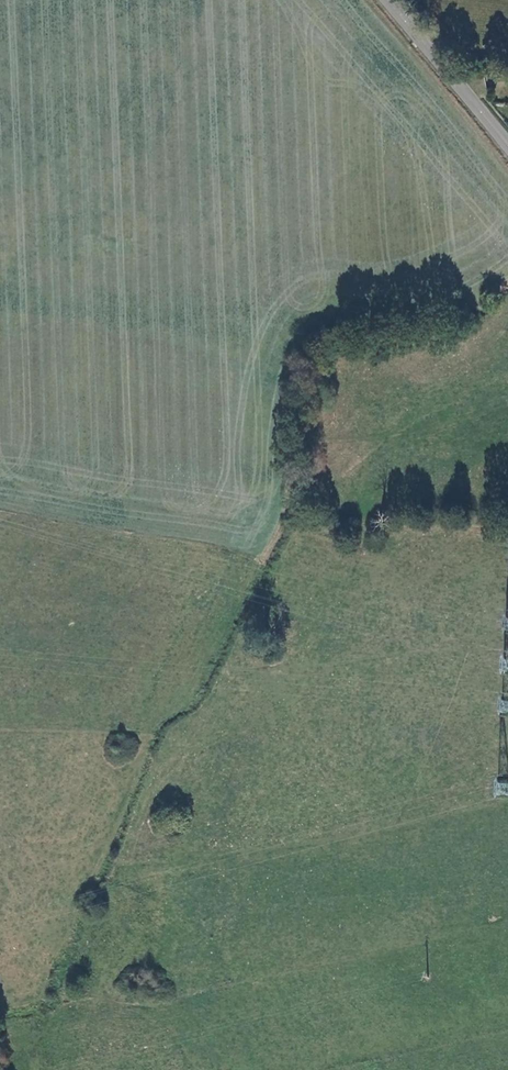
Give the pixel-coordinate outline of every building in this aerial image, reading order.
[(507,795),(507,779),(495,779),(495,795),(507,795)]
